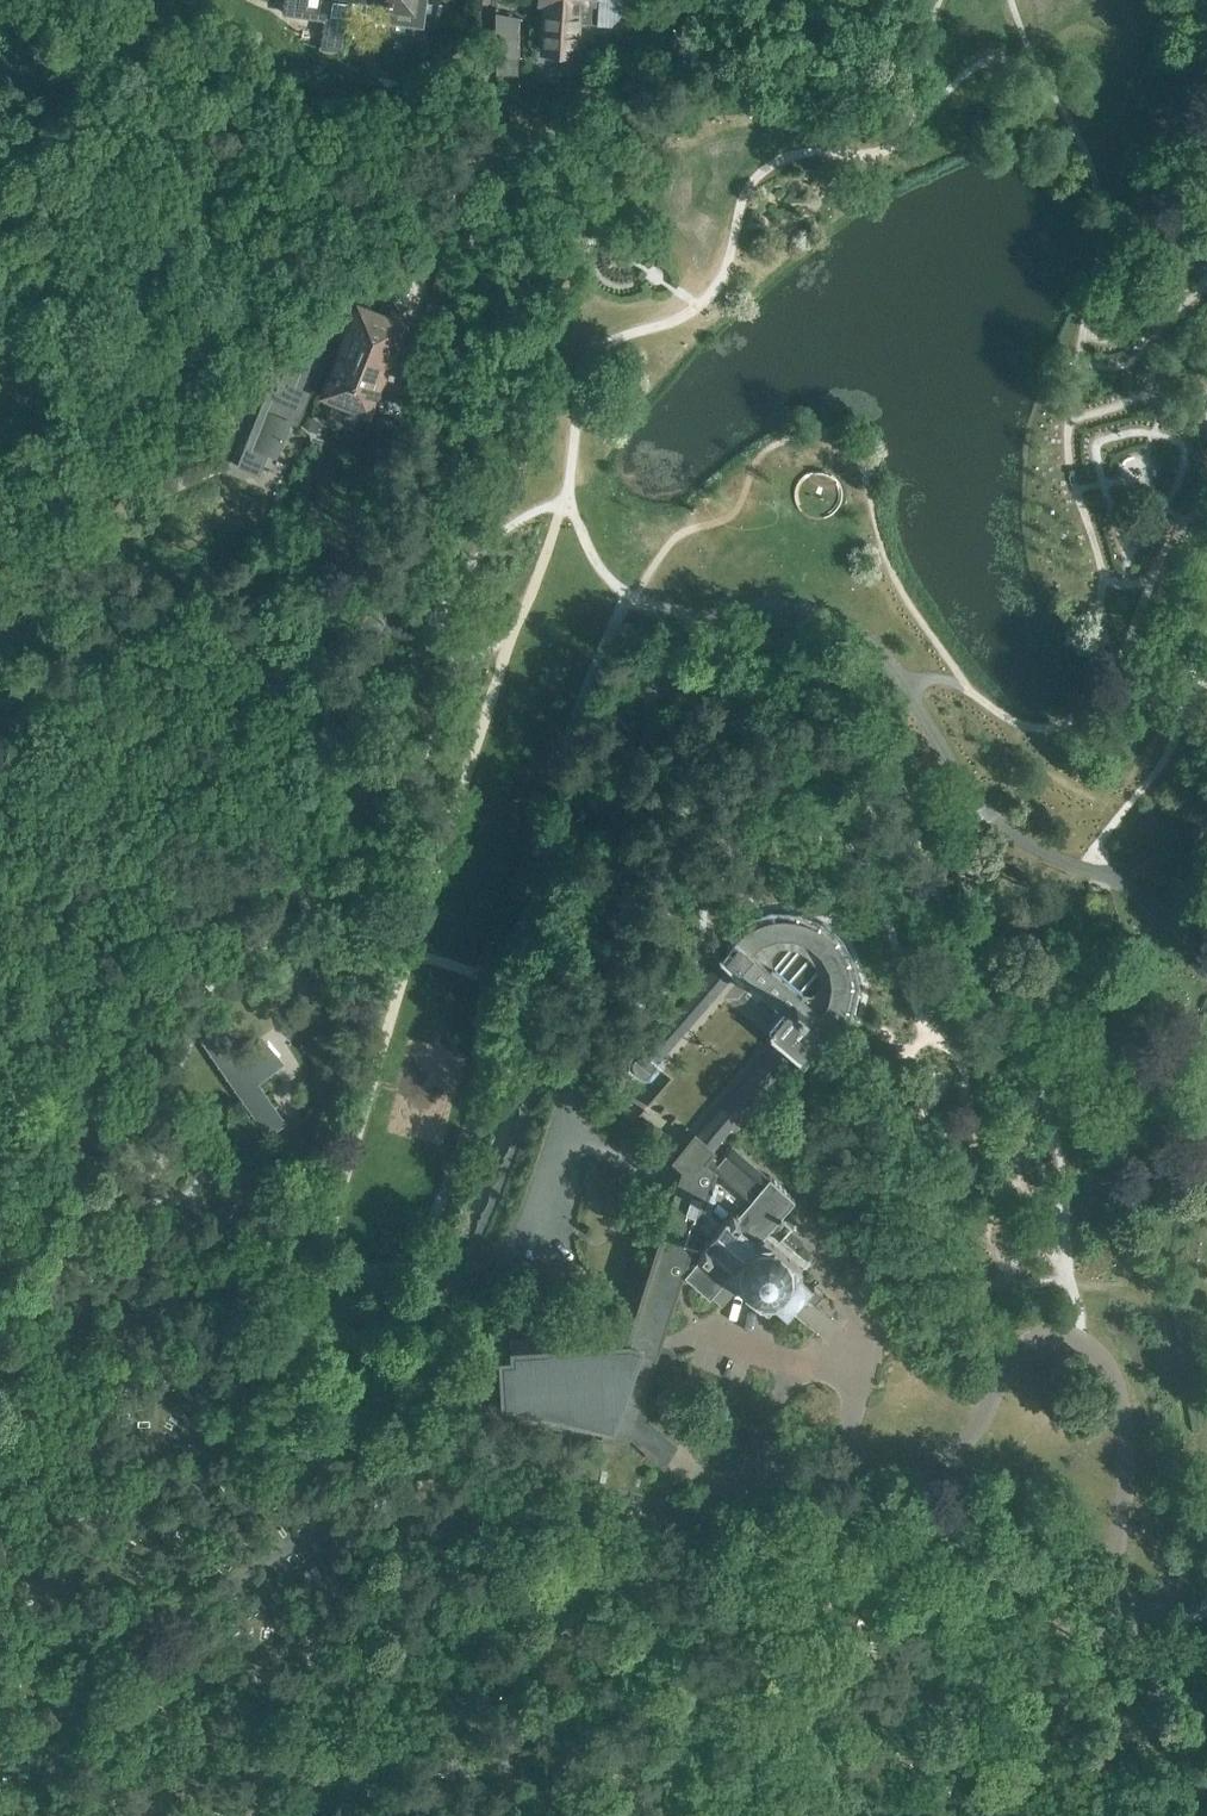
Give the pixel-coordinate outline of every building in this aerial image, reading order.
[(301,5),(328,9),(322,47),(343,50),(350,0),(302,0),(301,5)] [(366,3),(376,4),(374,19),(421,26),(425,0),(367,0),(366,3)] [(539,3),(545,4),(542,50),(571,52),(576,47),(577,22),(610,24),(627,5),(627,0),(539,0),(539,3)] [(518,57),(496,57),(496,74),(518,74),(518,57)] [(345,329),(326,321),(317,330),(311,347),(303,344),(293,369),(286,366),(274,394),(266,391),(237,466),(255,474),(264,451),(272,454),(286,420),(293,423),(308,387),(305,386),(326,333),(341,340),(343,342),(323,393),(359,408),(367,388),(375,392),(393,346),(390,345),(403,312),(383,305),(380,314),(358,305),(349,328),(345,328),(345,329)] [(677,1158),(693,1171),(687,1189),(677,1186),(630,1331),(528,1337),(529,1347),(511,1348),(511,1357),(499,1358),(502,1404),(507,1405),(508,1416),(525,1420),(526,1419),(601,1436),(600,1439),(627,1445),(630,1436),(664,1467),(677,1443),(654,1422),(651,1418),(650,1417),(647,1413),(647,1411),(645,1407),(644,1403),(644,1401),(644,1396),(644,1394),(644,1392),(645,1390),(645,1388),(647,1384),(652,1366),(655,1367),(657,1367),(659,1367),(661,1366),(663,1365),(676,1354),(672,1345),(660,1342),(683,1272),(708,1293),(709,1293),(722,1304),(738,1285),(764,1308),(765,1309),(767,1309),(767,1308),(771,1303),(786,1316),(793,1308),(792,1308),(806,1293),(806,1294),(811,1299),(812,1301),(820,1292),(821,1293),(822,1292),(821,1291),(823,1288),(816,1282),(814,1285),(813,1284),(811,1286),(797,1273),(801,1269),(802,1268),(802,1266),(801,1266),(789,1256),(803,1240),(789,1228),(791,1225),(780,1215),(782,1214),(780,1212),(793,1197),(788,1193),(789,1192),(773,1179),(768,1175),(767,1176),(731,1144),(718,1160),(710,1153),(711,1151),(712,1149),(711,1148),(795,1053),(799,1057),(786,1072),(788,1073),(801,1058),(812,1046),(815,1048),(832,1029),(834,1032),(836,1030),(833,1028),(835,1025),(837,1022),(839,1019),(841,1016),(843,1013),(844,1010),(847,1011),(848,1009),(845,1008),(846,1005),(847,1001),(848,998),(848,995),(849,991),(849,988),(853,988),(853,986),(849,986),(849,982),(849,979),(848,975),(848,972),(847,968),(846,965),(850,964),(849,962),(845,963),(844,959),(842,955),(840,952),(838,948),(835,945),(838,942),(837,941),(834,943),(831,940),(828,937),(822,932),(818,929),(820,926),(818,925),(816,928),(810,925),(804,923),(797,921),(798,917),(796,917),(795,920),(792,920),(785,919),(778,920),(774,920),(774,916),(771,917),(772,920),(769,921),(762,923),(759,924),(752,927),(751,924),(749,925),(751,928),(745,932),(742,935),(739,937),(736,939),(735,942),(733,941),(732,942),(736,945),(733,949),(730,947),(637,1053),(636,1052),(634,1055),(632,1057),(632,1059),(631,1060),(631,1063),(632,1065),(632,1066),(633,1068),(634,1069),(636,1071),(638,1072),(639,1072),(641,1073),(644,1073),(646,1072),(647,1072),(649,1070),(652,1067),(652,1066),(654,1063),(656,1061),(736,970),(743,976),(724,998),(769,1037),(772,1033),(780,1039),(696,1135),(695,1134),(683,1147),(682,1147),(681,1148),(678,1151),(681,1154),(677,1158)] [(214,1017),(202,1038),(201,1040),(267,1136),(286,1122),(259,1082),(271,1073),(285,1062),(279,1056),(281,1054),(268,1040),(267,1041),(261,1034),(251,1043),(238,1052),(214,1017)] [(648,1104),(661,1114),(681,1088),(667,1078),(648,1104)]
